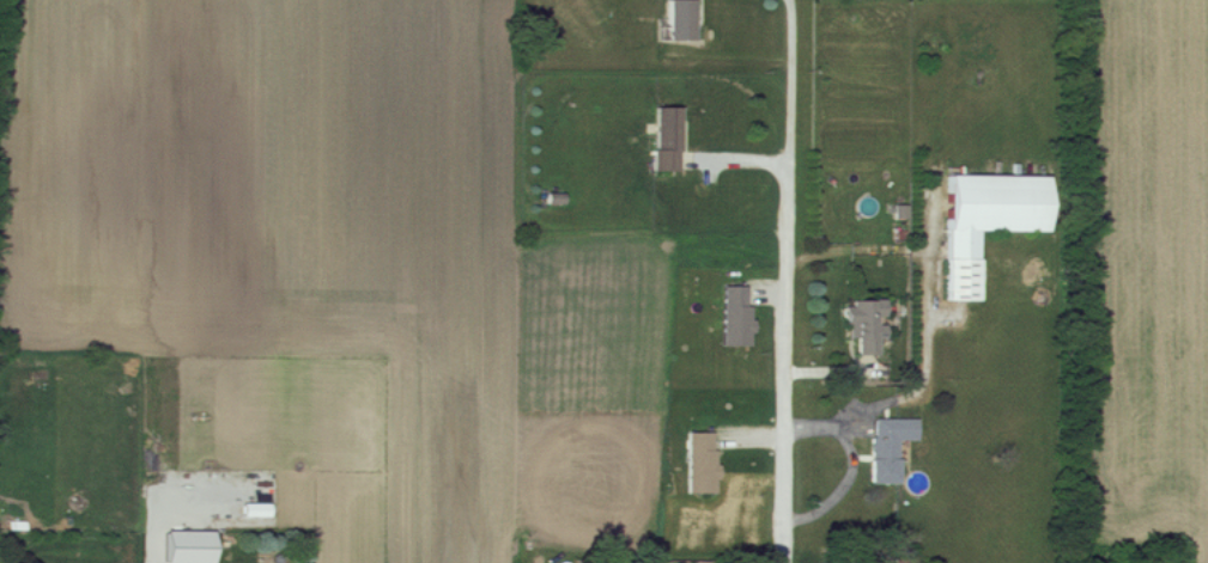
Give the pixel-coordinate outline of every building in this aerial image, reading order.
[(692,39),(693,0),(666,0),(666,38),(692,39)] [(653,170),(678,169),(678,106),(652,106),(653,170)] [(1046,175),(947,174),(946,298),(976,299),(977,229),(1045,230),(1046,175)] [(746,285),(723,285),(722,344),(750,344),(751,303),(746,303),(746,285)] [(855,354),(875,354),(876,338),(883,338),(883,323),(881,323),(881,300),(844,300),(844,336),(855,337),(855,354)] [(871,482),(897,482),(896,439),(915,439),(915,417),(870,418),(871,482)] [(687,492),(715,492),(715,431),(687,432),(687,492)] [(243,515),(269,516),(269,502),(243,502),(243,515)] [(213,530),(165,529),(165,562),(212,562),(213,530)]
